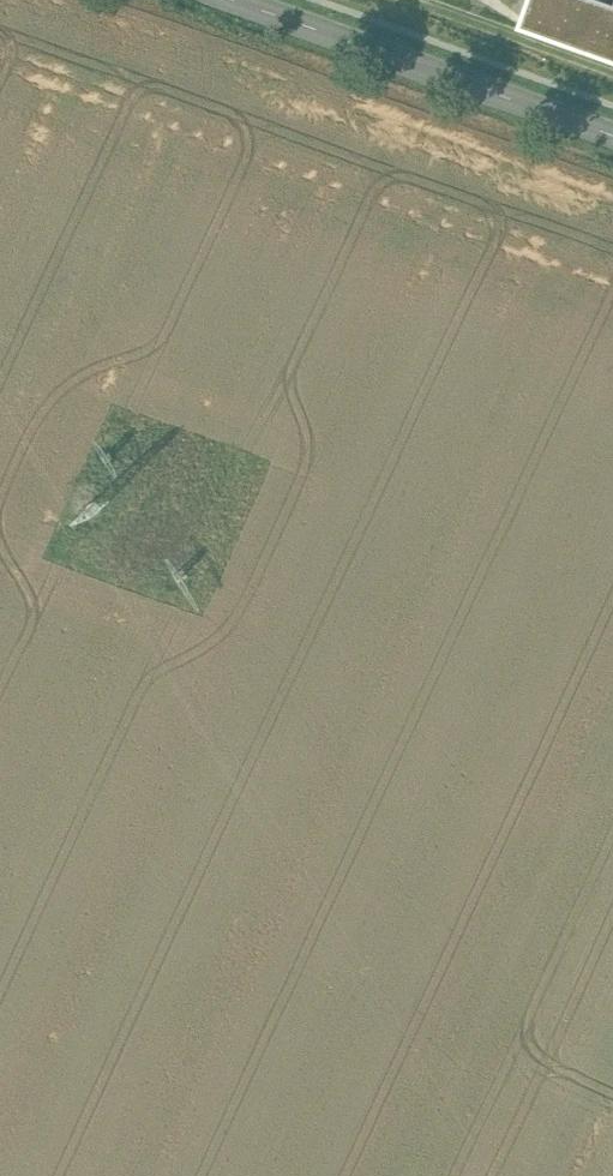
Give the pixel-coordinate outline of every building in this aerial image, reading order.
[(507,32),(612,71),(612,0),(519,0),(507,32)]
